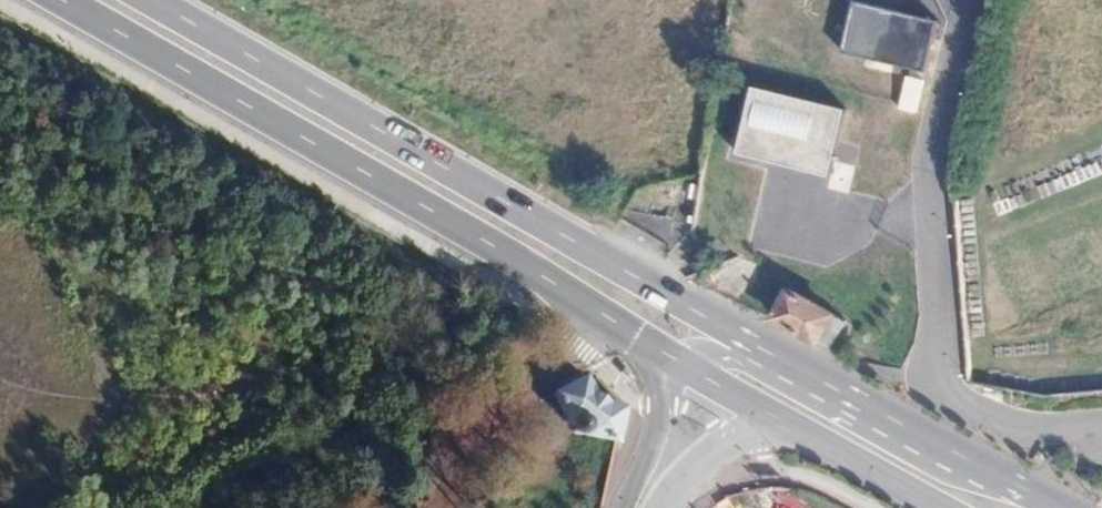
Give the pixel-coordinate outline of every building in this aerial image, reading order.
[(938,22),(855,2),(843,52),(926,71),(938,22)] [(924,82),(908,78),(899,112),(915,116),(924,82)] [(843,113),(753,88),(736,152),(826,176),(843,113)] [(827,188),(847,193),(854,166),(834,161),(827,188)] [(780,322),(779,323),(814,342),(815,341),(819,344),(834,316),(791,291),(780,322)] [(585,379),(555,393),(566,416),(572,429),(577,433),(584,436),(615,444),(619,429),(623,410),(620,410),(616,408),(612,407),(607,405),(603,404),(599,401),(593,397),(589,390),(585,379)]
